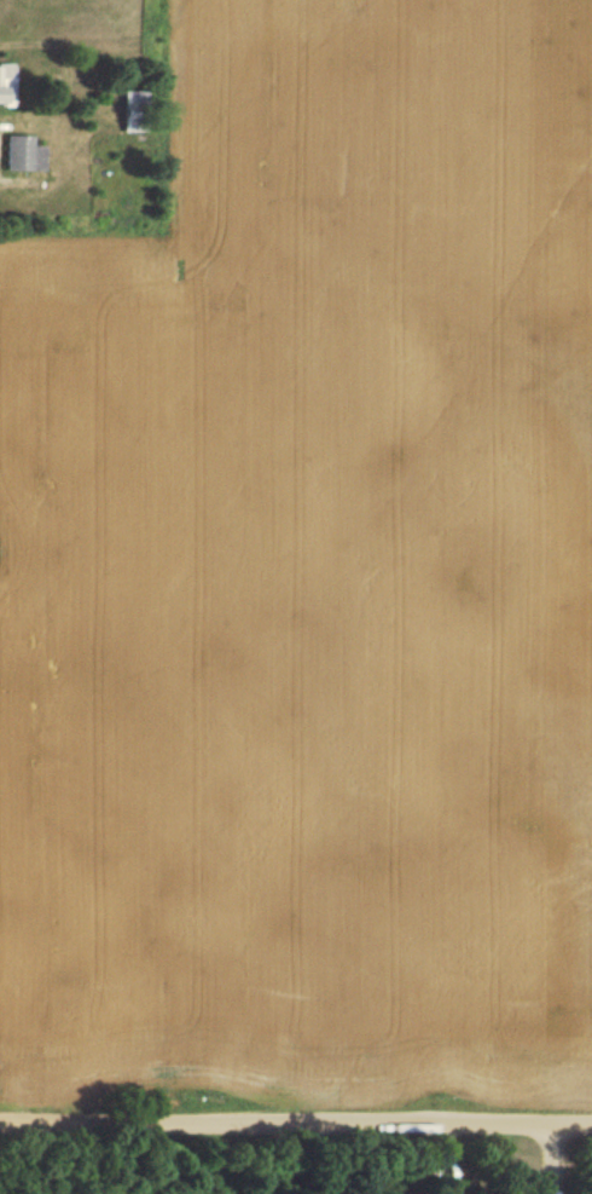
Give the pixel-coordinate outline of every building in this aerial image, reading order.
[(9,81),(10,64),(0,63),(0,81),(9,81)] [(122,102),(143,103),(143,90),(122,90),(122,102)] [(45,145),(31,144),(31,133),(3,133),(2,168),(44,169),(45,145)]
